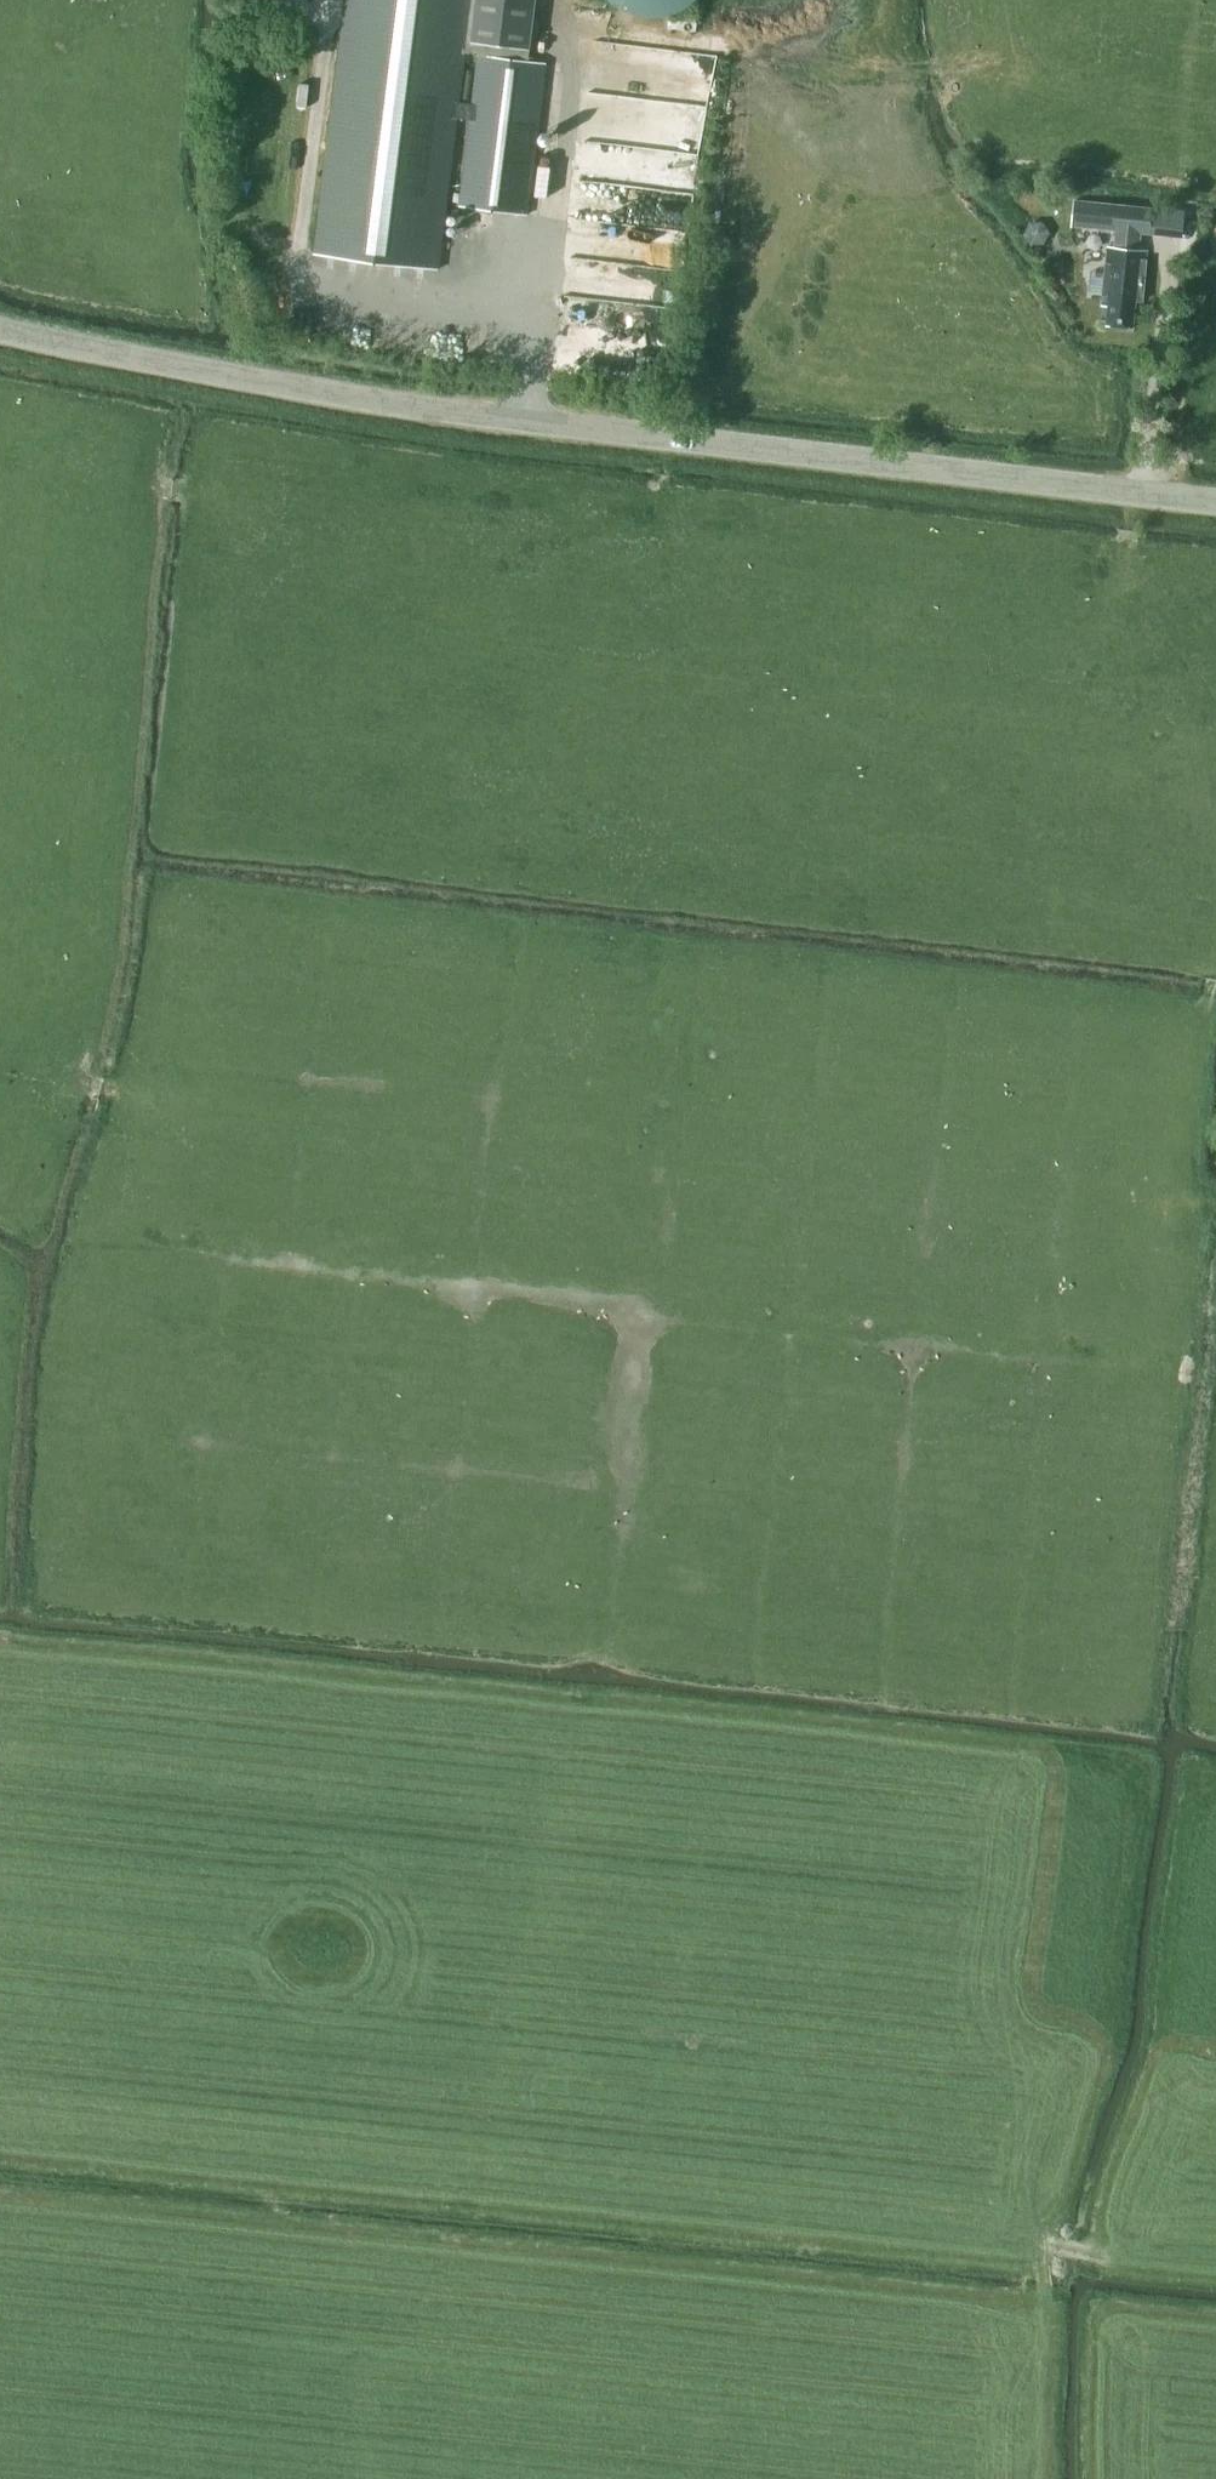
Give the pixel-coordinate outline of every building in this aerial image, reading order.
[(313,253),(438,269),(456,117),(469,118),(459,205),(526,213),(545,61),(477,53),(471,103),(457,101),(465,38),(529,46),(535,0),(345,0),(313,253)] [(713,0),(616,0),(617,12),(714,6),(713,0)] [(1154,206),(1074,200),(1071,227),(1115,231),(1113,249),(1108,248),(1102,305),(1109,306),(1107,325),(1134,327),(1136,300),(1142,300),(1147,252),(1139,251),(1141,232),(1151,233),(1154,206)]
